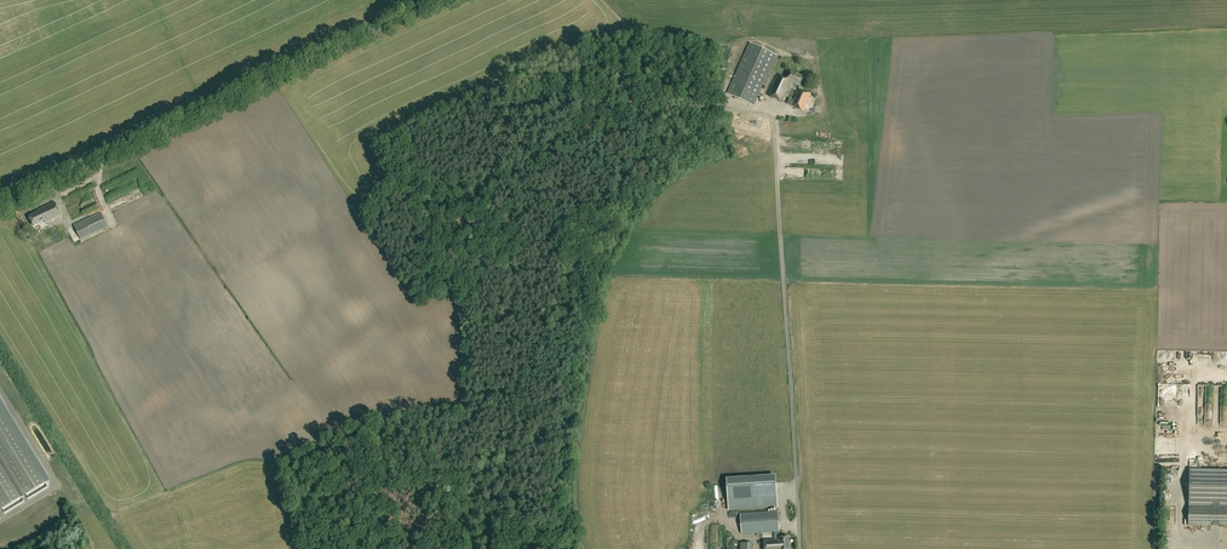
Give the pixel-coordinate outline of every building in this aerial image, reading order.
[(750,42),(727,93),(753,104),(776,54),(750,42)] [(768,95),(783,101),(792,82),(800,85),(804,76),(791,70),(787,79),(777,75),(768,95)] [(726,83),(719,83),(718,92),(725,93),(726,83)] [(791,106),(803,111),(811,94),(799,89),(791,106)] [(738,125),(762,130),(767,132),(770,120),(741,113),(738,125)] [(61,215),(55,202),(38,209),(39,211),(29,216),(34,226),(44,221),(45,223),(61,215)] [(81,239),(108,227),(101,213),(74,225),(81,239)] [(30,501),(49,489),(0,408),(0,452),(30,501)] [(3,511),(6,516),(25,504),(21,497),(22,497),(0,461),(0,506),(3,511)] [(1190,468),(1189,525),(1226,525),(1226,469),(1190,468)] [(776,482),(728,486),(730,510),(778,507),(776,482)] [(764,548),(790,548),(789,537),(779,538),(779,532),(778,513),(741,515),(742,534),(774,531),(775,539),(764,540),(764,548)]
